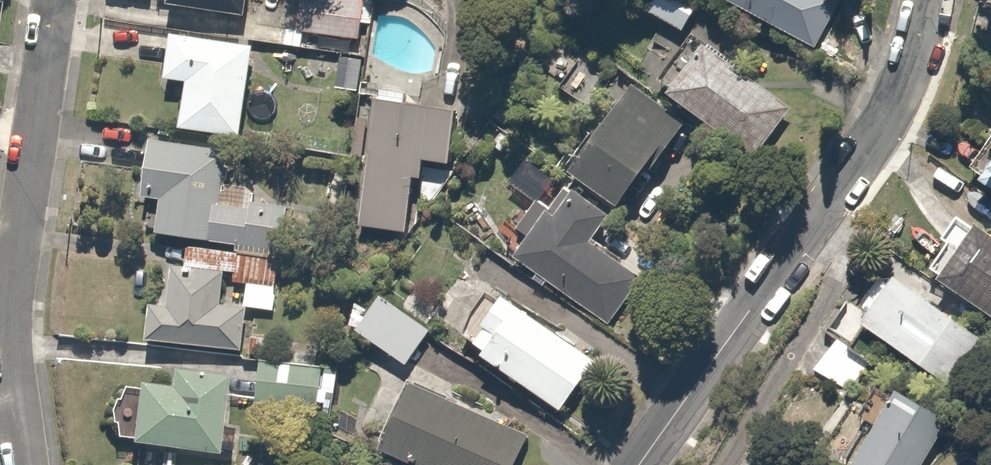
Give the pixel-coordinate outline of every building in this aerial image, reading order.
[(164,2),(244,11),(245,0),(164,0),(164,2)] [(289,30),(359,38),(363,0),(293,0),(289,30)] [(630,0),(682,29),(698,0),(631,0),(630,0)] [(811,41),(834,0),(736,0),(811,41)] [(180,75),(173,120),(240,131),(255,38),(167,24),(160,72),(180,75)] [(754,151),(787,103),(731,64),(736,57),(694,29),(656,85),(754,151)] [(667,160),(667,138),(684,116),(631,76),(567,160),(613,195),(639,161),(646,166),(656,175),(667,160)] [(356,219),(402,226),(412,152),(448,157),(456,100),(373,89),(356,219)] [(990,106),(927,196),(990,247),(990,106)] [(277,245),(283,203),(250,199),(252,184),(215,179),(218,159),(221,139),(146,129),(137,193),(156,196),(152,227),(277,245)] [(606,321),(651,258),(603,223),(614,208),(565,172),(508,250),(606,321)] [(245,279),(243,301),(273,304),(279,251),(184,241),(182,262),(224,267),(233,267),(232,278),(245,279)] [(907,301),(983,364),(990,355),(990,294),(945,255),(907,301)] [(220,300),(223,271),(169,266),(166,302),(147,300),(144,335),(240,344),(244,302),(220,300)] [(594,351),(501,285),(466,334),(560,400),(594,351)] [(431,320),(375,287),(368,299),(354,291),(337,320),(407,361),(431,320)] [(864,300),(829,339),(898,402),(934,363),(864,300)] [(319,366),(256,356),(250,398),(313,408),(315,395),(330,397),(334,368),(319,366)] [(109,437),(234,451),(236,426),(220,424),(227,370),(171,364),(169,386),(116,380),(109,437)] [(409,370),(376,432),(438,464),(509,464),(526,433),(409,370)] [(841,464),(914,464),(933,435),(882,402),(841,464)]
